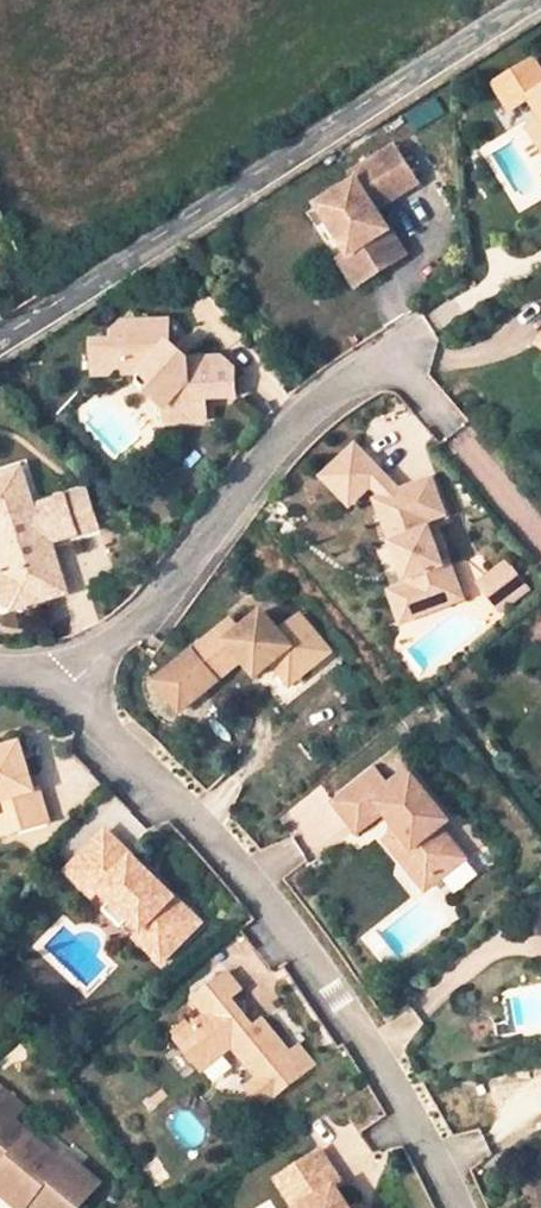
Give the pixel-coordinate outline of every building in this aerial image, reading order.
[(499,88),(512,107),(540,88),(540,70),(537,64),(499,88)] [(436,96),(406,114),(416,130),(446,112),(436,96)] [(352,247),(370,278),(412,252),(383,206),(421,182),(398,145),(354,172),(361,183),(326,205),(352,247)] [(370,278),(352,247),(342,253),(361,283),(370,278)] [(164,412),(164,425),(186,424),(186,403),(206,403),(234,403),(234,377),(221,362),(187,362),(170,343),(171,321),(125,320),(114,330),(114,343),(95,343),(93,370),(108,371),(112,365),(124,365),(130,371),(146,372),(157,385),(148,393),(164,412)] [(540,359),(540,336),(540,335),(530,353),(540,359)] [(112,365),(108,371),(113,377),(123,377),(130,371),(124,365),(112,365)] [(146,372),(137,380),(148,393),(157,385),(146,372)] [(186,403),(186,424),(205,424),(206,403),(186,403)] [(365,450),(331,477),(355,507),(389,480),(365,450)] [(26,463),(0,470),(0,525),(13,569),(0,573),(0,593),(3,605),(61,590),(48,542),(78,534),(69,497),(38,506),(26,463)] [(402,594),(412,622),(462,602),(450,567),(442,570),(437,559),(430,539),(427,531),(441,524),(427,488),(383,507),(390,527),(381,530),(390,552),(397,571),(406,593),(402,594)] [(383,507),(374,510),(381,530),(390,527),(383,507)] [(443,533),(430,539),(437,559),(450,553),(459,540),(443,533)] [(397,571),(390,552),(384,554),(381,562),(384,570),(392,573),(397,571)] [(506,560),(475,585),(500,616),(531,591),(506,560)] [(392,598),(402,626),(412,622),(402,594),(392,598)] [(285,678),(291,673),(303,687),(333,664),(301,627),(284,640),(265,617),(241,638),(232,628),(193,661),(217,691),(242,670),(259,690),(281,672),(285,678)] [(217,691),(193,661),(156,691),(180,721),(217,691)] [(285,678),(297,692),(303,687),(291,673),(285,678)] [(11,799),(17,821),(21,834),(53,826),(44,792),(37,794),(24,746),(1,753),(0,753),(0,802),(11,799)] [(424,884),(435,887),(463,865),(440,836),(449,828),(415,784),(394,800),(376,777),(336,809),(359,839),(385,818),(398,836),(381,849),(396,869),(406,862),(424,884)] [(4,825),(7,838),(21,834),(17,821),(4,825)] [(154,891),(143,880),(149,874),(109,832),(70,870),(97,898),(103,892),(114,904),(133,923),(141,931),(135,937),(161,964),(200,925),(160,885),(154,891)] [(396,869),(419,899),(435,887),(424,884),(406,862),(396,869)] [(154,891),(160,885),(149,874),(143,880),(154,891)] [(108,910),(126,929),(133,923),(114,904),(108,910)] [(305,1049),(296,1056),(269,1021),(259,1028),(236,998),(245,990),(232,973),(197,1000),(210,1018),(181,1041),(204,1072),(238,1046),(264,1081),(253,1089),(267,1108),(320,1068),(305,1049)] [(6,1172),(0,1180),(22,1197),(29,1188),(41,1197),(32,1207),(33,1207),(85,1207),(104,1185),(82,1166),(71,1180),(54,1166),(60,1158),(19,1123),(37,1102),(6,1075),(0,1083),(0,1167),(6,1172)] [(71,1180),(82,1166),(66,1152),(60,1158),(54,1166),(71,1180)] [(332,1193),(339,1189),(319,1156),(281,1181),(298,1207),(341,1207),(332,1193)] [(19,1207),(32,1207),(41,1197),(29,1188),(22,1197),(0,1180),(0,1192),(19,1207)]
